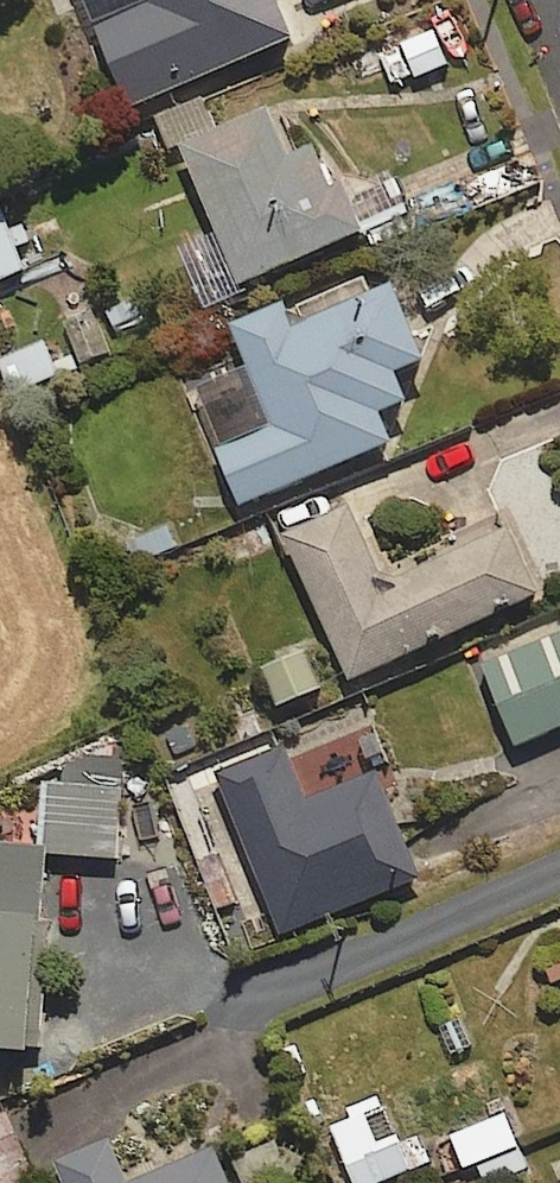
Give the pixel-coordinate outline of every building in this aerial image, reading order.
[(278,0),(146,0),(94,22),(127,103),(293,36),(278,0)] [(447,67),(433,31),(399,44),(413,80),(447,67)] [(151,112),(166,149),(217,127),(201,91),(151,112)] [(268,107),(178,145),(235,282),(361,229),(324,142),(289,157),(268,107)] [(24,269),(16,248),(30,243),(22,221),(8,226),(0,203),(0,278),(24,269)] [(392,283),(292,324),(282,301),(225,324),(268,428),(210,451),(232,504),(385,442),(373,412),(402,400),(391,372),(422,359),(392,283)] [(0,362),(0,364),(11,390),(57,369),(44,342),(0,362)] [(380,576),(344,498),(276,529),(346,681),(537,593),(503,520),(380,576)] [(479,664),(513,746),(559,727),(559,631),(479,664)] [(301,643),(259,660),(277,704),(319,687),(301,643)] [(302,801),(278,738),(212,764),(277,931),(417,876),(377,772),(302,801)] [(43,847),(43,852),(114,856),(118,783),(47,779),(43,847)] [(0,845),(0,1049),(33,1050),(43,852),(43,847),(0,845)] [(349,1116),(332,1123),(358,1182),(383,1182),(429,1163),(416,1132),(399,1140),(378,1092),(345,1107),(349,1116)] [(504,1113),(449,1134),(462,1168),(479,1161),(487,1182),(491,1182),(526,1169),(504,1113)] [(7,1115),(0,1118),(0,1182),(34,1182),(7,1115)] [(112,1140),(54,1165),(62,1182),(132,1182),(112,1140)] [(212,1149),(136,1182),(227,1182),(212,1149)]
